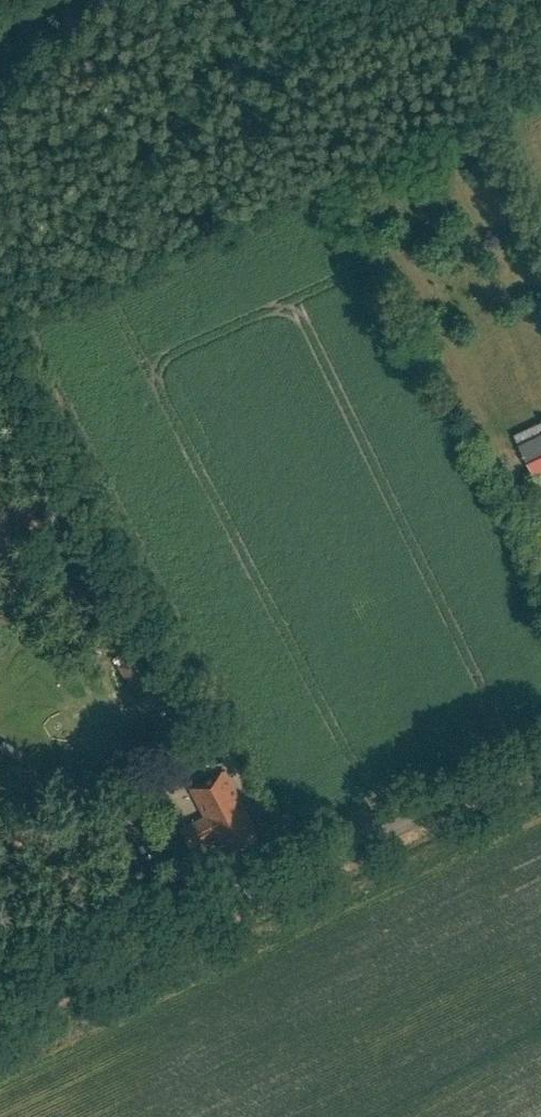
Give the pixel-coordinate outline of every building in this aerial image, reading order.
[(531,472),(540,467),(540,436),(520,446),(531,472)] [(206,816),(181,828),(190,846),(215,834),(221,845),(227,842),(231,850),(259,836),(225,770),(208,779),(191,787),(197,799),(206,816)]
